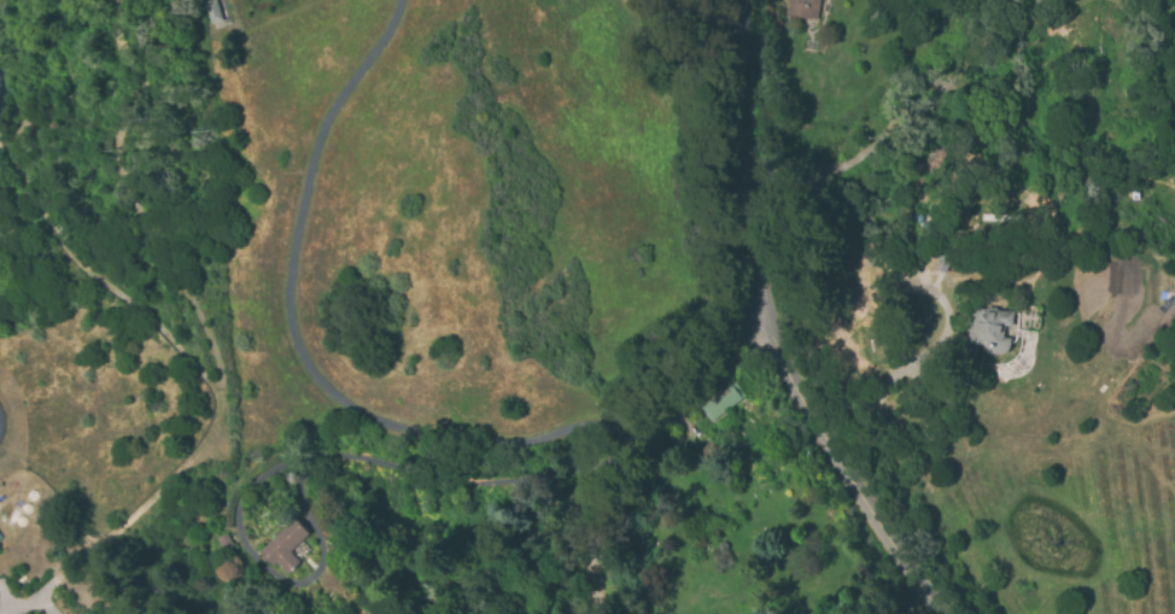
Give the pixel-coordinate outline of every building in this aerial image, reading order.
[(204,1),(208,0),(218,0),(223,21),(211,24),(204,1)] [(785,16),(788,0),(819,0),(817,19),(785,16)] [(1004,353),(1001,355),(982,353),(982,345),(966,345),(969,308),(984,309),(986,306),(1002,308),(1002,311),(1013,311),(1012,327),(1004,326),(1004,337),(1010,337),(1009,349),(1007,350),(1006,352),(1004,353)] [(744,396),(709,423),(698,409),(733,382),(744,396)] [(697,453),(709,467),(722,455),(710,442),(697,453)] [(259,551),(294,519),(309,534),(290,552),(299,563),(286,575),(275,563),(273,566),(259,551)] [(221,552),(215,538),(227,533),(233,546),(221,552)]
